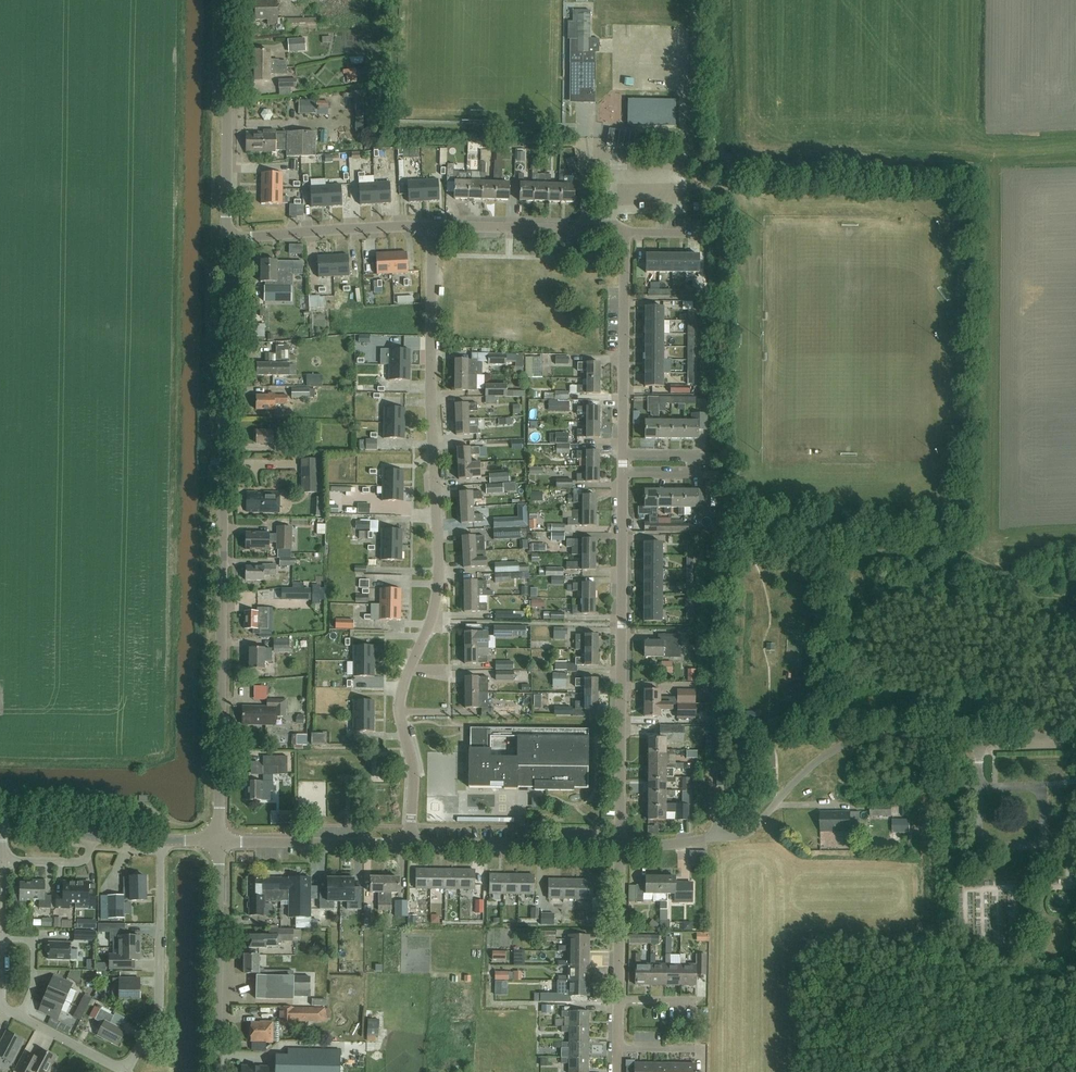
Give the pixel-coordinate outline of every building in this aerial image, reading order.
[(274,30),(297,30),(297,34),(309,34),(309,30),(316,30),(316,19),(278,19),(278,0),(257,0),(256,19),(268,19),(268,24),(274,25),(274,30)] [(591,15),(578,14),(577,39),(570,39),(570,63),(577,63),(576,96),(590,96),(590,103),(595,103),(596,61),(596,52),(599,52),(599,39),(590,39),(591,15)] [(307,52),(306,38),(289,39),(290,53),(307,52)] [(255,51),(255,66),(287,62),(287,61),(279,61),(279,60),(270,60),(271,51),(255,51)] [(287,62),(255,66),(255,81),(270,81),(270,72),(287,73),(287,62)] [(348,74),(352,85),(362,81),(358,70),(348,74)] [(298,88),(297,79),(280,79),(280,89),(298,88)] [(364,97),(356,97),(356,134),(364,134),(364,97)] [(317,100),(300,100),(299,113),(317,113),(317,100)] [(627,100),(627,126),(663,126),(663,101),(627,100)] [(315,156),(315,148),(315,133),(287,133),(246,133),(247,151),(276,151),(276,150),(287,150),(287,156),(315,156)] [(669,145),(669,134),(648,134),(648,145),(669,145)] [(511,160),(511,150),(497,151),(497,160),(511,160)] [(578,173),(574,159),(566,161),(570,175),(578,173)] [(494,169),(493,182),(495,182),(495,200),(509,200),(509,183),(501,183),(501,170),(494,169)] [(532,184),(534,184),(533,201),(547,202),(547,184),(545,184),(546,174),(537,174),(537,169),(532,169),(532,174),(532,184)] [(454,199),(468,199),(469,182),(466,182),(458,181),(458,172),(453,172),(453,182),(455,182),(454,199)] [(468,199),(481,200),(482,182),(480,182),(471,182),(472,172),(467,172),(466,182),(469,182),(468,199)] [(481,200),(495,200),(495,182),(493,182),(485,182),(485,173),(480,172),(480,182),(482,182),(481,200)] [(262,173),(262,188),(282,189),(283,173),(262,173)] [(534,184),(532,184),(524,183),(524,174),(519,174),(518,184),(520,184),(520,201),(533,201),(534,184)] [(561,184),(559,184),(550,184),(551,175),(546,174),(545,184),(547,184),(547,202),(560,202),(561,184)] [(559,175),(559,184),(561,184),(560,202),(574,202),(575,185),(564,185),(564,175),(559,175)] [(423,180),(407,181),(409,202),(424,201),(423,180)] [(438,180),(423,180),(424,201),(440,200),(438,180)] [(390,182),(374,183),(375,204),(391,203),(390,182)] [(374,183),(359,184),(360,205),(375,204),(374,183)] [(341,185),(326,186),(327,206),(342,206),(341,185)] [(326,186),(310,187),(311,207),(327,206),(326,186)] [(282,197),(282,189),(262,188),(261,204),(282,204),(282,203),(288,204),(288,197),(282,197)] [(407,252),(392,253),(393,274),(408,273),(407,252)] [(392,253),(376,254),(377,274),(384,274),(388,274),(393,274),(392,253)] [(348,255),(333,256),(334,276),(349,276),(348,255)] [(659,273),(659,255),(646,255),(646,273),(659,273)] [(672,255),(659,255),(659,273),(672,273),(672,255)] [(686,255),(672,255),(672,273),(686,273),(686,255)] [(686,255),(686,273),(699,273),(699,255),(686,255)] [(333,256),(317,257),(318,277),(334,276),(333,256)] [(277,261),(260,261),(260,282),(265,282),(265,287),(265,302),(291,302),(291,287),(292,287),(292,273),(293,273),(293,261),(277,261)] [(366,285),(366,278),(357,278),(358,275),(355,275),(354,285),(366,285)] [(325,308),(325,297),(310,298),(310,311),(317,311),(317,308),(325,308)] [(694,321),(694,310),(692,310),(693,302),(683,302),(683,310),(688,310),(688,321),(694,321)] [(645,321),(663,321),(663,308),(645,308),(645,321)] [(645,321),(645,334),(663,334),(663,321),(645,321)] [(645,334),(645,347),(663,347),(663,334),(645,334)] [(289,356),(289,345),(276,345),(276,353),(266,353),(266,364),(256,364),(257,375),(273,375),(282,375),(297,374),(297,365),(294,365),(294,356),(289,356)] [(645,347),(645,360),(663,360),(663,347),(645,347)] [(410,350),(390,349),(389,365),(410,365),(410,350)] [(523,354),(489,353),(488,364),(507,364),(507,362),(516,362),(516,366),(511,366),(511,373),(523,374),(523,354)] [(540,356),(526,356),(526,376),(543,376),(543,355),(540,355),(540,356)] [(569,356),(556,356),(556,364),(569,364),(569,356)] [(455,360),(455,375),(476,375),(476,368),(477,368),(477,360),(468,360),(455,360)] [(663,360),(645,360),(645,373),(663,373),(663,360)] [(587,379),(600,379),(600,363),(587,363),(587,364),(577,364),(578,371),(587,371),(587,379)] [(410,365),(389,365),(389,380),(410,381),(410,365)] [(663,373),(645,373),(645,387),(663,387),(663,373)] [(321,386),(320,375),(310,375),(310,386),(321,386)] [(455,375),(455,391),(468,391),(468,390),(477,391),(477,383),(476,383),(476,375),(455,375)] [(600,394),(600,379),(587,379),(587,386),(578,386),(578,394),(587,394),(600,394)] [(507,396),(507,384),(485,384),(485,396),(507,396)] [(311,398),(310,388),(292,388),(292,398),(311,398)] [(274,393),(268,393),(268,395),(256,395),(256,410),(274,410),(274,404),(287,404),(287,395),(274,395),(274,393)] [(569,393),(555,393),(555,394),(543,394),(543,400),(569,401),(569,393)] [(658,439),(659,398),(648,397),(647,412),(653,412),(653,421),(645,421),(645,439),(658,439)] [(658,439),(671,439),(672,421),(659,421),(659,404),(672,405),(672,398),(659,398),(658,439)] [(570,412),(569,402),(556,403),(556,413),(570,412)] [(455,404),(456,419),(469,419),(468,411),(477,411),(482,411),(482,404),(477,405),(477,403),(468,404),(468,403),(455,404)] [(586,415),(586,423),(599,423),(599,407),(587,407),(587,408),(577,407),(577,415),(586,415)] [(405,423),(405,408),(384,408),(384,423),(405,423)] [(691,421),(685,421),(684,439),(698,439),(698,430),(707,430),(707,415),(691,414),(691,421)] [(469,419),(456,419),(456,435),(469,434),(478,434),(478,426),(469,426),(469,419)] [(671,439),(684,439),(685,421),(672,421),(671,439)] [(404,439),(405,423),(384,423),(384,439),(404,439)] [(599,423),(586,423),(586,430),(577,430),(577,438),(586,438),(586,439),(599,438),(599,423)] [(293,435),(293,424),(285,424),(285,435),(293,435)] [(279,425),(270,425),(270,431),(256,431),(256,443),(273,443),(273,440),(279,440),(279,425)] [(569,434),(556,434),(556,444),(568,445),(569,434)] [(376,440),(366,439),(366,450),(377,450),(376,440)] [(399,441),(400,449),(414,448),(414,440),(399,441)] [(305,451),(304,444),(292,444),(292,452),(295,452),(295,456),(301,456),(301,451),(305,451)] [(570,445),(556,445),(556,454),(570,455),(570,445)] [(458,464),(471,464),(471,456),(485,455),(484,449),(479,449),(479,448),(470,448),(457,448),(458,464)] [(586,459),(586,467),(599,467),(599,451),(586,451),(586,452),(577,451),(577,452),(572,452),(572,459),(577,459),(586,459)] [(321,492),(320,459),(302,459),(302,492),(321,492)] [(458,464),(459,479),(472,479),(472,478),(481,478),(480,470),(471,471),(471,464),(458,464)] [(599,482),(599,467),(586,467),(586,474),(577,474),(577,482),(586,482),(599,482)] [(403,470),(382,469),(382,485),(403,485),(403,470)] [(510,481),(509,472),(489,473),(490,482),(510,481)] [(572,480),(556,480),(556,489),(572,489),(572,480)] [(503,492),(503,483),(486,484),(486,493),(503,492)] [(403,485),(382,485),(382,491),(382,496),(382,500),(403,501),(403,485)] [(657,508),(658,490),(644,490),(644,508),(651,508),(651,514),(657,514),(657,508)] [(671,490),(658,490),(657,508),(664,508),(664,515),(670,515),(671,490)] [(684,490),(671,490),(670,515),(671,515),(671,508),(678,508),(678,516),(683,516),(684,490)] [(683,516),(691,516),(691,514),(704,514),(704,507),(705,490),(684,490),(683,516)] [(280,492),(264,492),(264,494),(257,494),(257,492),(247,492),(247,512),(260,512),(279,513),(280,492)] [(460,492),(461,508),(473,507),(473,500),(482,499),(482,492),(473,492),(460,492)] [(582,511),(596,511),(596,495),(583,495),(583,496),(574,496),(573,503),(583,503),(582,510),(573,510),(573,511),(582,511)] [(473,507),(461,508),(461,524),(474,523),(483,522),(488,521),(487,516),(483,516),(483,515),(474,515),(473,507)] [(596,526),(596,511),(582,511),(573,511),(573,518),(568,518),(568,526),(582,526),(596,526)] [(510,527),(509,517),(493,518),(494,528),(510,527)] [(356,521),(356,530),(370,530),(370,531),(379,531),(379,521),(371,521),(371,522),(356,521)] [(670,532),(683,532),(683,525),(683,521),(671,521),(671,525),(670,525),(670,532)] [(565,523),(552,523),(552,531),(565,531),(565,523)] [(294,527),(277,527),(277,535),(269,534),(246,533),(246,550),(269,550),(269,542),(277,542),(277,549),(291,549),(291,532),(294,532),(294,527)] [(520,539),(520,527),(494,528),(494,540),(520,539)] [(402,530),(381,529),(381,545),(383,545),(385,545),(402,545),(402,530)] [(463,552),(476,551),(485,551),(484,543),(484,536),(475,536),(462,536),(463,552)] [(572,547),(572,555),(582,555),(596,555),(596,539),(582,539),(582,540),(573,540),(567,539),(566,547),(572,547)] [(644,543),(644,556),(662,556),(662,543),(644,543)] [(546,544),(533,544),(533,552),(546,552),(546,544)] [(383,545),(381,545),(381,560),(401,561),(402,545),(385,545),(383,545)] [(476,551),(463,552),(464,568),(477,567),(486,566),(485,558),(476,559),(476,551)] [(596,555),(582,555),(582,562),(566,562),(566,570),(582,570),(582,571),(596,571),(596,555)] [(644,556),(644,569),(662,570),(662,556),(644,556)] [(296,557),(280,557),(280,565),(296,565),(296,557)] [(542,564),(542,557),(534,557),(534,565),(542,564)] [(408,587),(408,562),(391,563),(391,568),(370,568),(370,584),(394,584),(394,588),(408,587)] [(519,562),(495,563),(495,573),(519,572),(519,562)] [(276,565),(262,565),(262,567),(245,567),(245,580),(264,580),(264,575),(276,576),(276,565)] [(563,569),(540,569),(540,575),(546,575),(546,577),(563,577),(563,569)] [(644,569),(644,583),(662,583),(662,570),(644,569)] [(511,583),(511,574),(495,574),(496,583),(511,583)] [(565,577),(552,577),(551,585),(565,586),(565,577)] [(464,597),(477,597),(477,589),(486,589),(486,581),(477,581),(464,581),(464,597)] [(582,599),(595,599),(595,583),(582,583),(582,584),(573,584),(573,591),(582,591),(582,599)] [(644,583),(644,596),(661,596),(662,583),(644,583)] [(311,601),(311,589),(288,588),(288,600),(311,601)] [(401,589),(380,589),(380,604),(401,605),(401,589)] [(644,596),(644,609),(661,609),(661,596),(644,596)] [(477,597),(464,597),(464,612),(477,612),(487,612),(487,604),(477,604),(477,597)] [(534,600),(534,610),(547,609),(546,599),(534,600)] [(595,599),(582,599),(582,606),(572,606),(572,614),(582,614),(582,615),(595,615),(595,599)] [(401,605),(380,604),(380,620),(400,620),(401,605)] [(268,608),(257,608),(257,612),(245,612),(244,629),(253,629),(253,631),(260,631),(260,629),(268,629),(268,618),(268,608)] [(661,622),(661,609),(644,609),(644,622),(661,622)] [(525,626),(494,626),(494,637),(511,637),(512,636),(525,636),(525,626)] [(567,628),(554,628),(554,640),(562,640),(562,635),(567,635),(567,628)] [(465,633),(465,648),(478,648),(487,648),(487,641),(487,633),(478,633),(465,633)] [(585,650),(598,650),(598,635),(585,635),(576,635),(576,642),(585,643),(585,650)] [(672,635),(658,635),(658,641),(645,641),(645,657),(663,657),(679,657),(679,652),(680,635),(672,635)] [(290,640),(274,639),(274,652),(290,653),(290,640)] [(374,646),(354,646),(354,661),(374,661),(374,660),(374,646)] [(249,648),(248,669),(249,669),(265,669),(265,662),(272,662),(272,649),(265,649),(265,648),(249,648)] [(487,656),(487,648),(478,648),(465,648),(465,664),(478,664),(478,663),(487,663),(492,663),(492,656),(487,656)] [(598,666),(598,650),(585,650),(585,658),(575,658),(575,665),(585,665),(585,666),(598,666)] [(374,661),(354,661),(353,677),(374,677),(374,661)] [(513,662),(496,661),(495,670),(513,670),(513,662)] [(567,661),(555,661),(555,671),(567,671),(567,672),(576,672),(576,666),(575,666),(575,664),(567,664),(567,661)] [(672,662),(661,662),(661,674),(672,674),(672,662)] [(698,671),(688,670),(688,682),(698,682),(698,671)] [(514,671),(496,671),(496,681),(514,681),(514,671)] [(567,673),(553,673),(553,687),(567,688),(567,673)] [(478,693),(487,692),(487,685),(487,677),(478,678),(478,677),(465,677),(465,693),(478,693)] [(585,687),(585,694),(597,695),(598,679),(585,679),(585,680),(575,679),(575,687),(585,687)] [(644,703),(677,704),(677,703),(695,703),(695,690),(677,690),(677,697),(660,697),(660,690),(644,690),(644,703)] [(487,692),(478,693),(465,693),(465,708),(478,708),(487,708),(487,700),(487,692)] [(597,695),(585,694),(584,702),(575,702),(575,710),(573,710),(573,707),(555,707),(555,715),(573,715),(573,717),(583,717),(583,710),(584,710),(597,710),(597,695)] [(286,700),(268,700),(267,708),(243,707),(243,724),(275,725),(275,717),(286,717),(286,700)] [(374,700),(354,700),(353,716),(374,716),(374,700)] [(677,704),(644,703),(644,717),(661,717),(661,710),(678,710),(678,718),(695,718),(695,703),(677,704)] [(523,715),(523,704),(517,704),(517,706),(494,706),(494,715),(523,715)] [(759,712),(746,712),(745,721),(759,722),(759,712)] [(374,716),(353,716),(353,731),(374,731),(374,716)] [(589,729),(470,728),(470,729),(472,729),(472,730),(472,742),(470,742),(470,749),(469,749),(468,787),(469,787),(469,788),(504,788),(504,789),(518,789),(518,788),(519,788),(519,787),(528,787),(528,788),(534,788),(534,790),(574,791),(574,789),(588,789),(589,729)] [(327,733),(314,733),(313,742),(327,743),(327,733)] [(304,745),(304,734),(294,735),(295,745),(304,745)] [(666,752),(666,750),(666,742),(675,742),(675,737),(665,737),(665,739),(648,738),(648,752),(666,752)] [(666,752),(648,752),(648,766),(666,766),(666,764),(666,755),(675,755),(675,750),(666,750),(666,752)] [(378,755),(377,771),(389,771),(390,755),(378,755)] [(263,782),(247,782),(247,801),(270,801),(270,791),(273,791),(273,775),(288,775),(287,756),(263,757),(263,766),(259,762),(252,762),(252,775),(263,775),(263,782)] [(648,766),(648,779),(665,779),(665,777),(665,769),(675,769),(675,764),(666,764),(666,766),(648,766)] [(665,779),(648,779),(648,793),(665,793),(665,791),(665,782),(675,782),(675,777),(665,777),(665,779)] [(648,793),(648,806),(665,806),(665,804),(665,796),(675,796),(675,791),(665,791),(665,793),(648,793)] [(680,804),(665,804),(665,806),(648,806),(648,820),(665,820),(665,812),(680,812),(680,804)] [(891,805),(870,805),(870,816),(891,816),(891,805)] [(295,815),(288,808),(279,818),(287,825),(295,815)] [(851,813),(821,813),(821,832),(851,832),(851,813)] [(910,819),(893,819),(893,833),(910,833),(910,819)] [(416,889),(431,889),(431,870),(416,870),(416,889)] [(446,870),(431,870),(431,889),(445,889),(446,870)] [(460,870),(446,870),(445,889),(460,889),(460,870)] [(475,870),(460,870),(460,889),(475,889),(475,870)] [(489,894),(504,894),(504,875),(490,875),(489,894)] [(519,875),(504,875),(504,894),(519,894),(519,875)] [(534,876),(519,875),(519,894),(533,894),(534,876)] [(147,900),(146,876),(130,877),(130,878),(123,878),(123,888),(123,895),(107,895),(108,919),(124,919),(124,900),(130,900),(130,901),(147,900)] [(660,902),(660,876),(645,876),(645,885),(636,885),(636,902),(643,903),(643,894),(653,894),(653,901),(660,902)] [(660,902),(661,902),(661,909),(667,909),(667,902),(667,894),(675,894),(675,902),(692,902),(693,883),(675,883),(675,877),(660,876),(660,902)] [(341,903),(341,879),(337,879),(337,877),(330,877),(330,879),(328,879),(328,896),(320,896),(320,910),(328,910),(328,903),(341,903)] [(346,880),(341,879),(341,903),(353,903),(353,911),(361,911),(362,896),(354,896),(354,880),(353,880),(353,877),(346,877),(346,880)] [(311,878),(289,878),(247,878),(247,896),(249,896),(249,916),(263,916),(263,905),(265,905),(265,902),(275,902),(275,918),(310,918),(311,878)] [(378,910),(384,910),(385,878),(371,878),(370,893),(378,893),(378,910)] [(399,878),(385,878),(384,910),(391,910),(391,893),(398,893),(399,878)] [(549,899),(563,899),(563,880),(549,879),(549,899)] [(25,902),(32,902),(33,880),(32,880),(32,883),(20,883),(20,898),(13,897),(13,910),(25,910),(25,902)] [(45,881),(33,880),(32,902),(32,900),(39,900),(39,908),(51,908),(51,896),(45,896),(45,881)] [(578,880),(563,880),(563,899),(578,899),(578,880)] [(593,880),(578,880),(578,899),(593,899),(593,880)] [(70,903),(76,903),(76,881),(64,881),(63,895),(57,894),(56,908),(69,908),(70,903)] [(76,881),(76,903),(75,909),(95,909),(95,895),(89,895),(89,882),(76,881)] [(409,901),(396,901),(396,916),(409,916),(409,901)] [(539,908),(531,908),(531,919),(539,919),(539,908)] [(554,913),(541,913),(541,925),(554,925),(554,913)] [(51,918),(42,918),(42,920),(32,920),(32,926),(51,927),(51,918)] [(20,919),(9,919),(9,927),(20,928),(20,919)] [(95,919),(76,919),(76,928),(95,929),(95,919)] [(670,930),(670,920),(660,920),(660,930),(670,930)] [(686,930),(694,929),(694,922),(685,922),(686,930)] [(113,948),(140,948),(140,936),(125,936),(125,929),(110,929),(110,941),(113,941),(113,948)] [(301,931),(269,930),(269,936),(249,936),(249,948),(266,949),(266,947),(278,947),(278,942),(293,943),(293,938),(301,939),(301,931)] [(95,931),(74,931),(73,941),(95,941),(95,931)] [(556,931),(541,931),(541,940),(556,940),(556,931)] [(651,935),(629,934),(628,943),(650,943),(651,935)] [(568,951),(589,951),(589,936),(568,936),(568,946),(558,946),(558,951),(568,951)] [(70,959),(71,943),(49,942),(49,944),(47,945),(47,949),(48,950),(48,959),(70,959)] [(327,946),(316,942),(313,949),(324,953),(327,946)] [(140,948),(113,948),(113,955),(110,955),(110,968),(125,968),(125,960),(140,960),(140,948)] [(493,951),(493,959),(506,959),(506,951),(493,951)] [(589,966),(589,951),(568,951),(568,961),(558,961),(558,966),(568,966),(589,966)] [(651,964),(650,964),(640,964),(640,954),(635,954),(635,985),(650,985),(651,964)] [(651,964),(650,985),(665,985),(665,964),(655,964),(655,954),(650,954),(650,964),(651,964)] [(665,985),(680,985),(680,964),(670,964),(670,954),(665,954),(665,964),(665,985)] [(680,954),(680,964),(680,985),(696,985),(696,974),(706,974),(706,955),(696,955),(696,964),(685,964),(685,954),(680,954)] [(259,968),(259,955),(244,955),(244,974),(259,974),(258,976),(256,976),(256,999),(293,1000),(293,996),(310,996),(310,990),(309,990),(310,977),(293,977),(293,971),(264,970),(264,968),(259,968)] [(589,981),(589,966),(568,966),(568,976),(558,976),(558,981),(563,981),(568,981),(589,981)] [(513,970),(513,979),(522,979),(522,970),(513,970)] [(495,971),(495,980),(509,980),(509,971),(495,971)] [(46,993),(65,1001),(72,984),(53,976),(46,993)] [(140,979),(113,979),(113,999),(140,999),(140,979)] [(588,996),(589,981),(568,981),(563,981),(558,981),(558,991),(558,996),(569,996),(588,996)] [(556,992),(540,992),(540,1001),(556,1002),(556,992)] [(65,1001),(46,993),(39,1010),(58,1018),(65,1001)] [(78,1006),(85,1009),(91,998),(83,995),(78,1006)] [(80,1020),(85,1009),(78,1006),(73,1016),(80,1020)] [(281,1007),(281,1011),(283,1011),(283,1017),(281,1017),(280,1024),(295,1025),(296,1020),(324,1021),(324,1008),(281,1007)] [(113,1016),(101,1010),(95,1020),(104,1024),(97,1036),(117,1046),(125,1032),(109,1024),(113,1016)] [(569,1017),(569,1027),(588,1027),(588,1011),(569,1011),(561,1011),(561,1017),(569,1017)] [(272,1022),(260,1022),(260,1023),(251,1023),(250,1041),(263,1042),(263,1043),(272,1043),(272,1022)] [(588,1043),(588,1027),(569,1027),(561,1027),(561,1032),(569,1032),(569,1042),(569,1043),(588,1043)] [(6,1032),(0,1044),(0,1056),(11,1062),(22,1040),(6,1032)] [(569,1058),(588,1058),(588,1043),(569,1043),(569,1042),(561,1042),(561,1048),(569,1048),(569,1058)] [(40,1049),(36,1057),(28,1053),(18,1071),(33,1071),(34,1071),(48,1071),(55,1057),(40,1049)] [(277,1049),(276,1071),(339,1071),(340,1051),(277,1049)] [(569,1058),(561,1058),(561,1063),(569,1063),(569,1071),(588,1071),(588,1058),(569,1058)] [(649,1063),(634,1063),(634,1067),(626,1067),(626,1071),(649,1071),(649,1063)] [(664,1063),(649,1063),(649,1071),(664,1071),(664,1063)] [(679,1063),(664,1063),(664,1071),(679,1071),(679,1063)] [(679,1063),(679,1071),(696,1071),(694,1071),(695,1063),(679,1063)]
